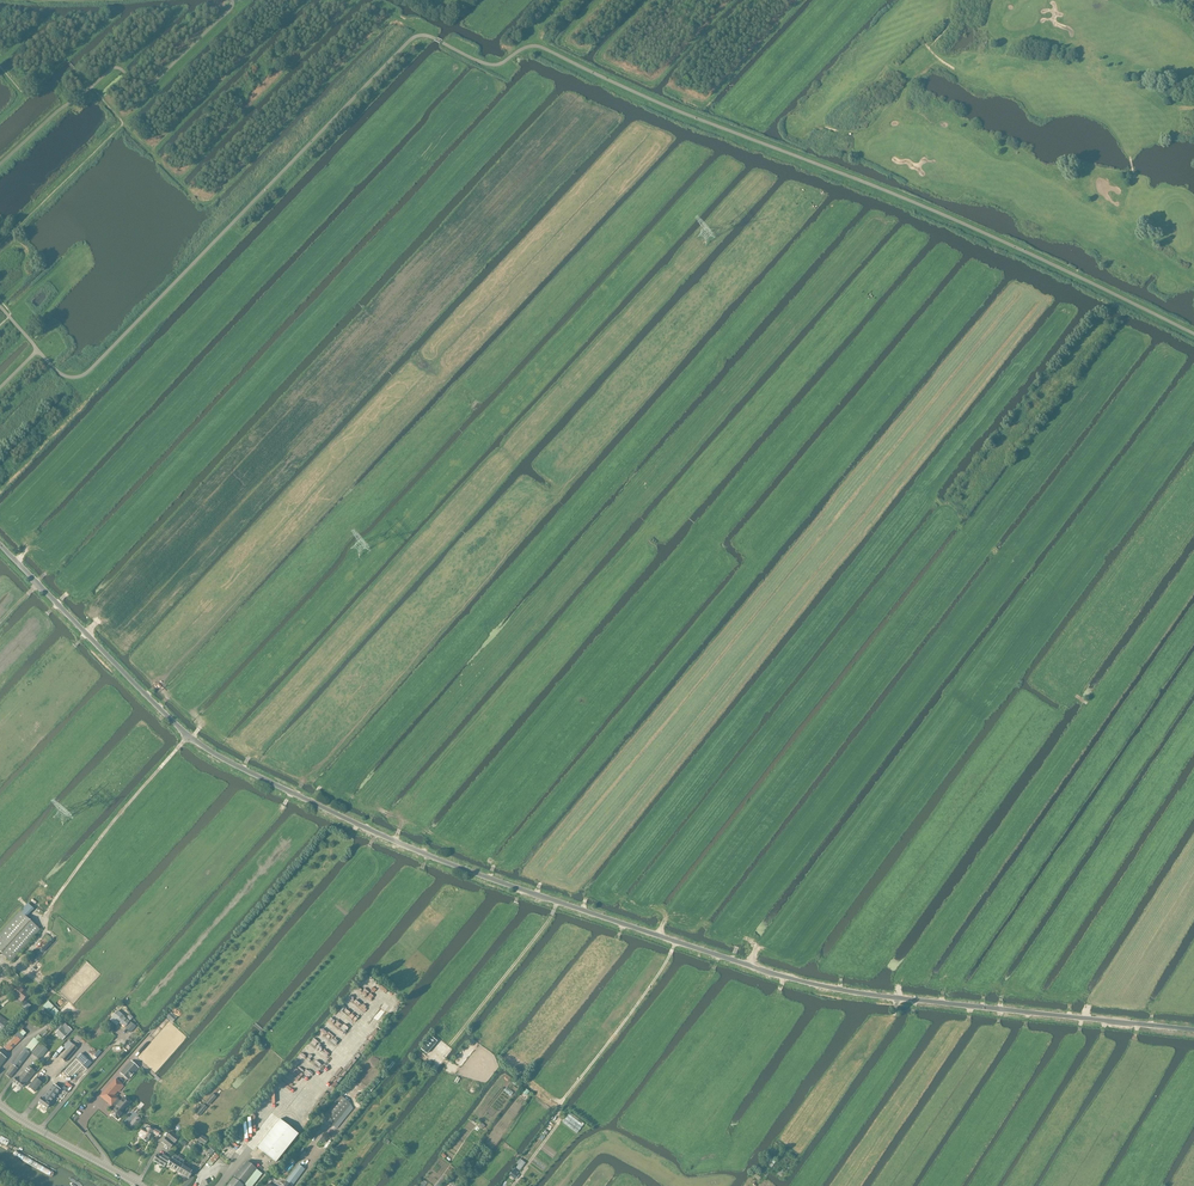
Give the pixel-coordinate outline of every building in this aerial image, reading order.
[(0,934),(0,952),(11,962),(40,930),(20,912),(0,934)] [(14,991),(17,994),(15,996),(22,1001),(28,994),(25,992),(18,986),(14,991)] [(31,1005),(26,1001),(22,1006),(26,1010),(31,1005)] [(59,1012),(48,1001),(42,1007),(43,1008),(39,1012),(49,1021),(59,1012)] [(125,1027),(129,1022),(126,1019),(127,1019),(118,1011),(112,1017),(121,1025),(122,1024),(125,1027)] [(170,1011),(166,1016),(173,1022),(177,1017),(170,1011)] [(130,1033),(136,1027),(131,1022),(126,1028),(130,1033)] [(62,1040),(72,1030),(65,1024),(55,1033),(62,1040)] [(5,1075),(9,1078),(10,1078),(24,1060),(42,1038),(38,1035),(35,1039),(34,1038),(25,1048),(19,1056),(12,1065),(13,1066),(5,1075)] [(17,1037),(4,1048),(8,1052),(20,1041),(20,1040),(17,1036),(17,1037)] [(431,1036),(421,1049),(427,1054),(437,1041),(431,1036)] [(40,1043),(31,1053),(39,1060),(48,1050),(40,1043)] [(65,1062),(77,1048),(73,1044),(60,1058),(65,1062)] [(72,1077),(83,1065),(81,1064),(82,1063),(84,1065),(88,1060),(81,1053),(76,1058),(78,1060),(77,1060),(76,1059),(68,1066),(67,1065),(64,1069),(67,1072),(63,1075),(69,1081),(71,1079),(70,1079),(72,1077)] [(128,1079),(138,1067),(131,1061),(121,1073),(128,1079)] [(25,1085),(35,1072),(28,1067),(20,1077),(18,1079),(16,1078),(12,1082),(21,1089),(24,1084),(25,1085)] [(523,1073),(514,1067),(512,1070),(520,1077),(523,1073)] [(34,1092),(41,1083),(36,1078),(28,1087),(34,1092)] [(119,1092),(124,1087),(115,1079),(101,1096),(115,1108),(114,1109),(115,1111),(112,1114),(118,1119),(124,1112),(123,1111),(130,1103),(123,1097),(120,1101),(118,1099),(119,1098),(115,1095),(118,1092),(119,1092)] [(42,1098),(38,1102),(47,1108),(50,1104),(49,1104),(50,1103),(49,1102),(57,1091),(64,1097),(68,1092),(62,1086),(59,1088),(54,1084),(53,1086),(43,1099),(42,1098)] [(212,1094),(205,1103),(208,1105),(215,1096),(212,1094)] [(333,1125),(350,1104),(341,1096),(323,1118),(333,1125)] [(199,1116),(207,1107),(203,1104),(195,1113),(199,1116)] [(298,1134),(279,1119),(257,1147),(276,1162),(298,1134)] [(158,1136),(160,1132),(154,1129),(153,1131),(147,1128),(146,1130),(144,1129),(141,1134),(143,1135),(141,1139),(147,1142),(152,1133),(158,1136)] [(170,1149),(179,1138),(171,1132),(162,1142),(170,1149)] [(208,1140),(201,1135),(197,1140),(204,1145),(208,1140)] [(157,1155),(153,1161),(164,1167),(167,1161),(169,1158),(168,1158),(170,1155),(166,1152),(164,1155),(163,1155),(161,1157),(157,1155)] [(167,1165),(172,1168),(177,1172),(182,1165),(184,1162),(182,1160),(180,1163),(171,1158),(167,1165)] [(227,1185),(242,1185),(244,1184),(256,1169),(247,1162),(227,1185)] [(182,1165),(177,1172),(188,1179),(193,1171),(182,1165)] [(284,1185),(292,1185),(303,1171),(305,1169),(298,1165),(297,1166),(286,1181),(287,1182),(284,1185)] [(244,1184),(246,1185),(252,1185),(262,1174),(256,1169),(244,1184)]
